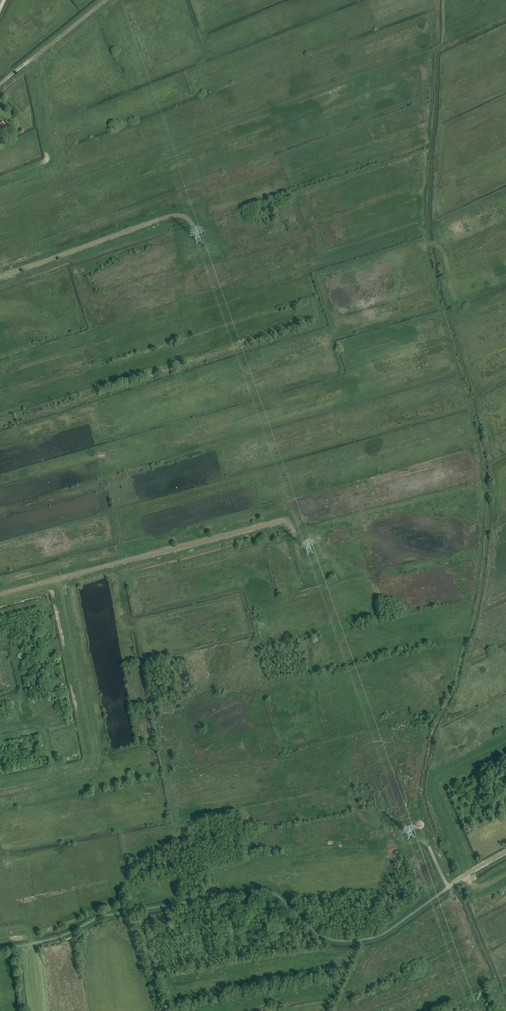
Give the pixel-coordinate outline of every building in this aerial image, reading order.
[(8,133),(10,130),(12,132),(15,130),(13,128),(10,130),(3,121),(0,124),(8,133)]
